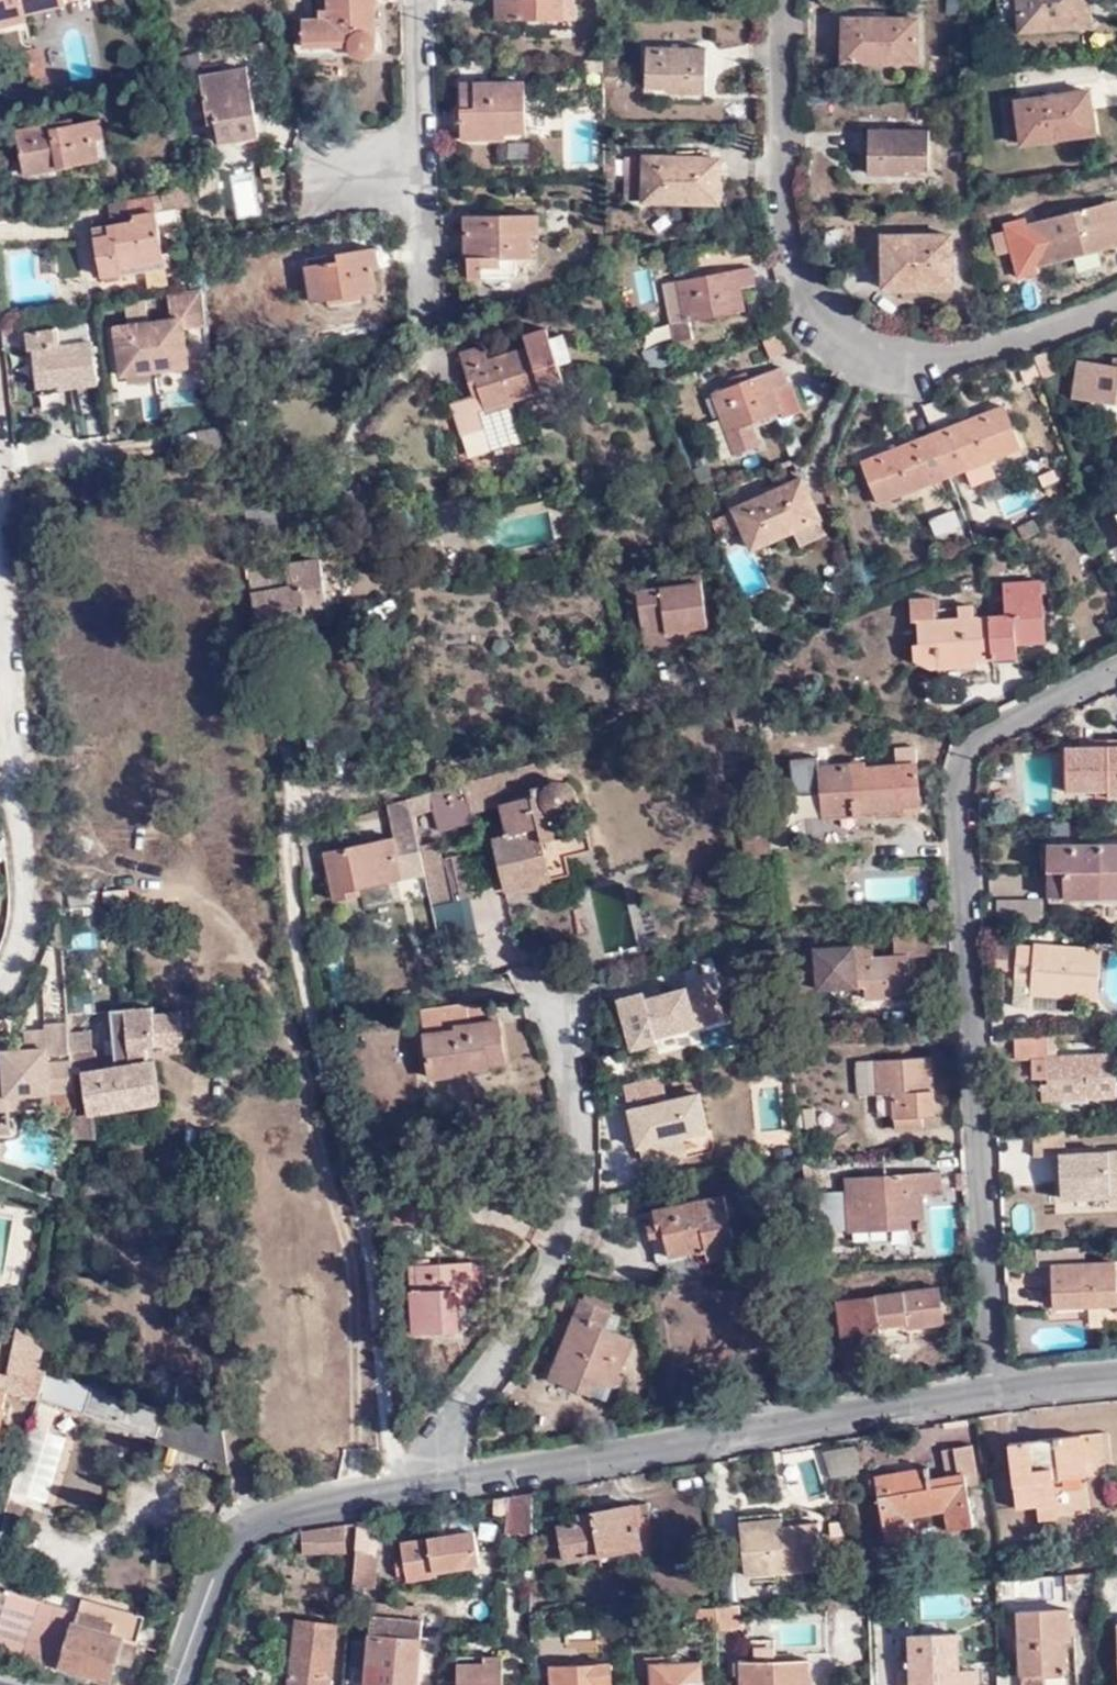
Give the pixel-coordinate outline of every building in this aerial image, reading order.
[(22,12),(24,18),(68,8),(67,2),(73,0),(0,0),(0,18),(22,12)] [(331,18),(304,18),(304,44),(349,44),(349,52),(353,55),(358,57),(370,56),(375,54),(379,48),(378,0),(330,0),(331,18)] [(527,13),(573,12),(578,12),(578,0),(500,0),(500,14),(527,13)] [(1021,33),(1090,28),(1088,0),(1020,0),(1021,33)] [(26,25),(24,18),(22,12),(0,18),(0,31),(26,25)] [(573,12),(527,13),(527,32),(573,31),(573,12)] [(918,27),(841,25),(841,69),(919,70),(918,27)] [(706,54),(646,50),(643,86),(664,87),(664,95),(704,97),(706,54)] [(29,54),(34,73),(46,70),(42,51),(29,54)] [(252,67),(206,75),(214,119),(219,119),(223,140),(264,132),(252,67)] [(46,70),(34,73),(37,85),(52,92),(48,70),(46,70)] [(524,83),(461,83),(461,131),(523,131),(524,83)] [(1088,97),(1019,105),(1024,147),(1093,139),(1088,97)] [(51,129),(19,134),(27,173),(63,168),(64,171),(103,165),(100,143),(107,142),(104,123),(52,132),(51,129)] [(929,136),(866,134),(865,180),(907,180),(906,176),(928,176),(929,136)] [(646,203),(646,160),(630,159),(629,203),(646,203)] [(722,162),(646,160),(646,203),(721,205),(722,162)] [(256,210),(253,172),(234,173),(237,211),(256,210)] [(131,223),(113,226),(95,229),(103,278),(125,275),(125,268),(166,261),(158,219),(170,217),(169,211),(194,206),(190,185),(162,189),(163,194),(154,196),(154,199),(127,203),(131,223)] [(109,206),(113,226),(131,223),(127,203),(109,206)] [(1028,230),(1044,273),(1080,263),(1086,278),(1108,271),(1103,256),(1116,251),(1116,205),(1028,230)] [(540,212),(466,212),(464,255),(469,255),(468,276),(483,276),(483,273),(515,274),(516,256),(533,256),(533,232),(540,232),(540,212)] [(949,243),(882,243),(882,291),(950,291),(949,243)] [(339,257),(307,261),(314,299),(373,290),(370,268),(374,266),(371,244),(338,248),(339,257)] [(753,268),(666,286),(677,347),(696,343),(692,326),(746,313),(742,290),(757,288),(753,268)] [(175,313),(152,316),(158,365),(192,361),(187,323),(210,320),(205,283),(172,289),(175,313)] [(124,369),(158,365),(152,316),(149,293),(127,297),(130,319),(118,321),(124,369)] [(566,384),(561,363),(554,337),(552,327),(529,333),(532,343),(490,355),(486,342),(463,348),(476,391),(476,392),(483,390),(487,406),(566,384)] [(92,330),(27,337),(29,357),(34,357),(38,400),(61,397),(61,394),(98,389),(92,330)] [(773,359),(788,350),(777,331),(762,340),(773,359)] [(554,337),(561,363),(573,360),(566,334),(554,337)] [(1070,352),(1046,360),(1052,379),(1077,371),(1070,352)] [(784,367),(712,395),(723,420),(708,425),(723,462),(761,447),(753,426),(789,412),(780,391),(792,386),(784,367)] [(1084,369),(1080,406),(1116,411),(1116,373),(1084,369)] [(480,408),(487,406),(483,390),(476,392),(476,391),(453,396),(463,432),(485,426),(480,408)] [(1008,411),(936,439),(952,480),(1024,452),(1008,411)] [(952,480),(936,439),(866,468),(880,509),(952,480)] [(799,535),(824,524),(805,481),(740,508),(760,552),(799,535)] [(937,543),(970,532),(961,506),(929,517),(937,543)] [(831,540),(824,524),(799,535),(806,550),(831,540)] [(253,585),(261,637),(329,626),(319,563),(287,568),(290,591),(285,592),(277,576),(275,569),(266,570),(268,579),(259,580),(256,574),(247,575),(249,584),(253,585)] [(644,638),(690,632),(708,629),(700,576),(681,580),(682,587),(637,593),(644,638)] [(1043,579),(1006,581),(1008,614),(975,617),(974,605),(958,606),(959,618),(938,619),(936,597),(910,599),(912,622),(918,622),(921,643),(913,642),(915,658),(931,667),(967,664),(968,658),(995,657),(995,662),(1021,660),(1020,641),(1045,640),(1043,579)] [(692,645),(690,632),(644,638),(646,652),(692,645)] [(1114,795),(1116,795),(1116,744),(1069,746),(1071,789),(1101,789),(1114,788),(1114,795)] [(554,774),(550,758),(549,758),(539,760),(543,778),(554,774)] [(538,759),(407,795),(407,797),(412,795),(539,760),(538,759)] [(539,760),(412,795),(416,811),(431,808),(436,828),(471,819),(468,810),(495,802),(504,833),(487,838),(501,890),(548,877),(566,872),(561,854),(589,846),(582,821),(580,821),(570,784),(566,779),(560,775),(554,774),(543,778),(539,760)] [(863,760),(821,763),(825,816),(921,809),(916,763),(864,767),(863,760)] [(407,797),(410,814),(416,811),(412,795),(407,797)] [(397,827),(403,852),(418,849),(417,843),(410,814),(407,797),(385,803),(391,828),(397,827)] [(772,819),(772,816),(747,818),(749,851),(775,850),(775,844),(772,819)] [(391,828),(392,834),(397,854),(403,852),(397,827),(391,828)] [(358,889),(357,886),(402,876),(397,854),(392,834),(324,850),(334,895),(358,889)] [(435,838),(422,841),(423,842),(427,859),(439,856),(435,838)] [(418,849),(421,860),(427,859),(423,842),(422,841),(417,843),(418,849)] [(1069,896),(1116,894),(1116,841),(1050,844),(1051,871),(1053,871),(1069,870),(1069,896)] [(439,856),(427,859),(428,862),(438,901),(465,895),(456,852),(439,856)] [(421,860),(430,903),(438,901),(428,862),(427,859),(421,860)] [(1054,897),(1069,896),(1069,870),(1053,871),(1054,897)] [(551,886),(548,877),(501,890),(505,899),(551,886)] [(932,895),(931,898),(930,903),(932,905),(937,907),(942,906),(944,903),(944,898),(942,895),(938,894),(932,895)] [(1046,902),(1000,899),(999,915),(1045,918),(1046,902)] [(50,946),(56,947),(62,922),(50,946)] [(62,922),(56,947),(65,948),(62,922)] [(933,934),(895,935),(896,955),(875,956),(875,946),(817,948),(819,991),(868,990),(868,999),(894,999),(894,995),(913,994),(912,956),(934,954),(933,934)] [(1009,944),(997,944),(996,969),(1009,969),(1009,944)] [(1034,992),(1059,993),(1094,997),(1097,949),(1016,944),(1015,974),(1017,976),(1015,1006),(1034,1007),(1034,992)] [(648,988),(624,995),(629,1019),(624,1020),(628,1039),(636,1038),(638,1043),(661,1037),(660,1031),(698,1022),(697,1017),(713,1014),(708,988),(692,990),(690,984),(650,996),(648,988)] [(1058,1010),(1059,993),(1034,992),(1034,1007),(1058,1010)] [(501,998),(471,1002),(474,1019),(504,1016),(501,998)] [(474,1019),(471,1002),(471,999),(425,1007),(434,1072),(490,1065),(490,1059),(510,1057),(504,1016),(474,1019)] [(98,1114),(98,1116),(164,1105),(157,1060),(151,1060),(149,1049),(162,1048),(163,1059),(185,1057),(185,1038),(192,1037),(191,1022),(184,1023),(183,1018),(155,1019),(154,1011),(120,1013),(121,1044),(129,1044),(132,1065),(100,1071),(86,1074),(86,1076),(92,1114),(98,1114)] [(98,1014),(71,1015),(72,1024),(75,1054),(92,1051),(90,1033),(98,1028),(98,1014)] [(75,1054),(72,1024),(48,1026),(48,1032),(50,1056),(75,1054)] [(76,1088),(76,1077),(76,1068),(76,1063),(51,1064),(50,1056),(48,1032),(28,1033),(29,1051),(30,1059),(7,1060),(8,1063),(0,1064),(0,1100),(13,1099),(14,1107),(55,1104),(54,1090),(76,1088)] [(1048,1039),(1017,1040),(1017,1058),(1049,1057),(1048,1039)] [(30,1059),(29,1051),(6,1053),(7,1060),(30,1059)] [(86,1074),(100,1071),(95,1051),(92,1051),(75,1054),(76,1063),(76,1068),(76,1077),(86,1076),(86,1074)] [(1062,1099),(1116,1097),(1116,1069),(1116,1053),(1049,1056),(1050,1083),(1062,1083),(1062,1099)] [(934,1054),(863,1058),(864,1091),(893,1090),(894,1112),(891,1113),(891,1126),(919,1124),(919,1113),(936,1112),(934,1054)] [(1043,1100),(1062,1099),(1062,1083),(1050,1083),(1042,1084),(1043,1100)] [(701,1089),(632,1105),(644,1162),(675,1156),(671,1135),(709,1125),(701,1089)] [(14,1107),(13,1099),(0,1100),(0,1108),(14,1107)] [(819,1103),(809,1105),(810,1124),(820,1124),(819,1103)] [(76,1116),(75,1141),(101,1139),(98,1116),(98,1114),(92,1114),(76,1116)] [(0,1123),(0,1133),(16,1132),(14,1122),(0,1123)] [(1035,1132),(1036,1156),(1041,1156),(1044,1190),(1067,1190),(1069,1203),(1088,1202),(1087,1189),(1112,1188),(1113,1200),(1116,1200),(1116,1149),(1066,1153),(1065,1131),(1035,1132)] [(889,1218),(889,1229),(919,1228),(920,1230),(925,1229),(924,1193),(941,1192),(941,1173),(849,1176),(849,1195),(836,1196),(837,1214),(851,1214),(851,1219),(889,1218)] [(1087,1189),(1088,1202),(1113,1200),(1112,1188),(1087,1189)] [(661,1234),(665,1255),(708,1245),(710,1257),(737,1251),(724,1193),(655,1209),(656,1222),(648,1224),(651,1236),(661,1234)] [(821,1232),(851,1231),(851,1219),(851,1214),(837,1214),(836,1196),(820,1196),(821,1232)] [(851,1231),(889,1229),(889,1218),(851,1219),(851,1231)] [(655,1258),(665,1255),(661,1234),(651,1236),(655,1258)] [(1057,1264),(1059,1306),(1116,1302),(1116,1260),(1057,1264)] [(483,1269),(442,1269),(420,1268),(419,1268),(419,1317),(419,1336),(420,1340),(463,1340),(464,1308),(463,1295),(482,1296),(483,1269)] [(945,1322),(941,1287),(841,1297),(845,1334),(875,1329),(876,1323),(910,1320),(910,1326),(945,1322)] [(482,1309),(482,1296),(463,1295),(464,1308),(482,1309)] [(580,1303),(609,1314),(612,1308),(583,1296),(580,1303)] [(618,1318),(609,1314),(580,1303),(579,1302),(545,1380),(588,1398),(594,1381),(609,1388),(630,1341),(612,1333),(618,1318)] [(419,1336),(419,1317),(411,1317),(410,1336),(419,1336)] [(41,1365),(46,1334),(19,1329),(9,1376),(8,1382),(42,1390),(49,1367),(41,1365)] [(222,1424),(49,1367),(42,1390),(40,1396),(86,1411),(87,1409),(158,1432),(156,1438),(227,1463),(222,1424)] [(9,1376),(0,1374),(0,1388),(11,1390),(40,1396),(42,1390),(8,1382),(9,1376)] [(602,1404),(609,1388),(594,1381),(588,1398),(602,1404)] [(0,1435),(11,1390),(0,1388),(0,1435)] [(1056,1466),(1086,1462),(1083,1432),(1013,1441),(1019,1503),(1040,1501),(1041,1516),(1062,1514),(1058,1478),(1056,1466)] [(827,1477),(859,1472),(855,1444),(823,1448),(827,1477)] [(976,1445),(949,1450),(953,1476),(935,1480),(932,1466),(877,1477),(891,1542),(917,1537),(912,1516),(949,1510),(954,1530),(980,1525),(970,1477),(981,1475),(976,1445)] [(811,1455),(794,1462),(809,1500),(826,1493),(811,1455)] [(1087,1473),(1086,1462),(1056,1466),(1058,1478),(1087,1473)] [(528,1533),(530,1493),(511,1497),(509,1512),(508,1529),(508,1531),(528,1533)] [(511,1497),(504,1498),(503,1511),(501,1530),(508,1531),(508,1529),(509,1512),(511,1497)] [(503,1511),(504,1498),(496,1499),(490,1500),(492,1512),(503,1511)] [(647,1503),(633,1505),(640,1547),(601,1554),(602,1566),(657,1556),(647,1503)] [(640,1547),(633,1505),(582,1516),(582,1523),(558,1528),(564,1561),(601,1554),(640,1547)] [(743,1532),(785,1528),(784,1517),(742,1521),(743,1532)] [(371,1550),(373,1519),(360,1521),(357,1548),(356,1564),(354,1585),(354,1586),(371,1587),(374,1551),(371,1550)] [(353,1523),(347,1585),(354,1586),(354,1585),(356,1564),(357,1548),(360,1521),(353,1523)] [(339,1526),(339,1523),(299,1529),(299,1535),(306,1532),(339,1526)] [(822,1525),(785,1528),(743,1532),(748,1577),(827,1570),(822,1525)] [(306,1532),(299,1535),(299,1550),(339,1549),(339,1526),(306,1532)] [(396,1540),(398,1554),(391,1555),(394,1574),(401,1572),(402,1579),(432,1575),(431,1570),(475,1563),(469,1528),(396,1540)] [(0,1596),(0,1649),(27,1656),(41,1604),(42,1600),(22,1595),(21,1599),(8,1596),(8,1598),(0,1596)] [(41,1604),(27,1656),(25,1662),(58,1671),(60,1665),(70,1668),(93,1674),(111,1679),(117,1660),(128,1663),(140,1619),(77,1603),(74,1613),(41,1604)] [(738,1625),(736,1603),(723,1604),(724,1620),(724,1627),(738,1625)] [(723,1604),(713,1605),(713,1622),(713,1628),(724,1627),(724,1620),(723,1604)] [(713,1622),(713,1605),(701,1606),(690,1608),(691,1624),(713,1622)] [(1067,1626),(1067,1607),(1015,1608),(1017,1684),(1019,1684),(1019,1672),(1042,1671),(1042,1684),(1074,1684),(1073,1638),(1068,1639),(1067,1626)] [(363,1630),(362,1638),(376,1640),(377,1632),(379,1632),(380,1617),(380,1616),(366,1614),(364,1630),(363,1630)] [(380,1616),(380,1617),(379,1632),(377,1632),(376,1640),(374,1682),(389,1684),(394,1684),(399,1684),(411,1684),(416,1635),(418,1620),(414,1619),(380,1616)] [(291,1620),(285,1684),(323,1684),(329,1624),(291,1620)] [(907,1633),(908,1684),(973,1684),(972,1669),(955,1670),(954,1632),(907,1633)] [(749,1659),(771,1658),(771,1636),(749,1637),(749,1659)] [(376,1640),(362,1638),(359,1681),(374,1682),(376,1640)] [(451,1662),(452,1678),(452,1684),(498,1684),(497,1660),(497,1654),(477,1654),(477,1661),(451,1662)] [(771,1658),(749,1659),(738,1659),(739,1684),(804,1684),(804,1657),(771,1658)] [(698,1659),(648,1661),(649,1684),(699,1684),(698,1659)] [(545,1665),(546,1684),(607,1684),(606,1662),(545,1665)] [(91,1683),(93,1674),(70,1668),(67,1676),(91,1683)] [(1019,1684),(1042,1684),(1042,1671),(1019,1672),(1019,1684)]
